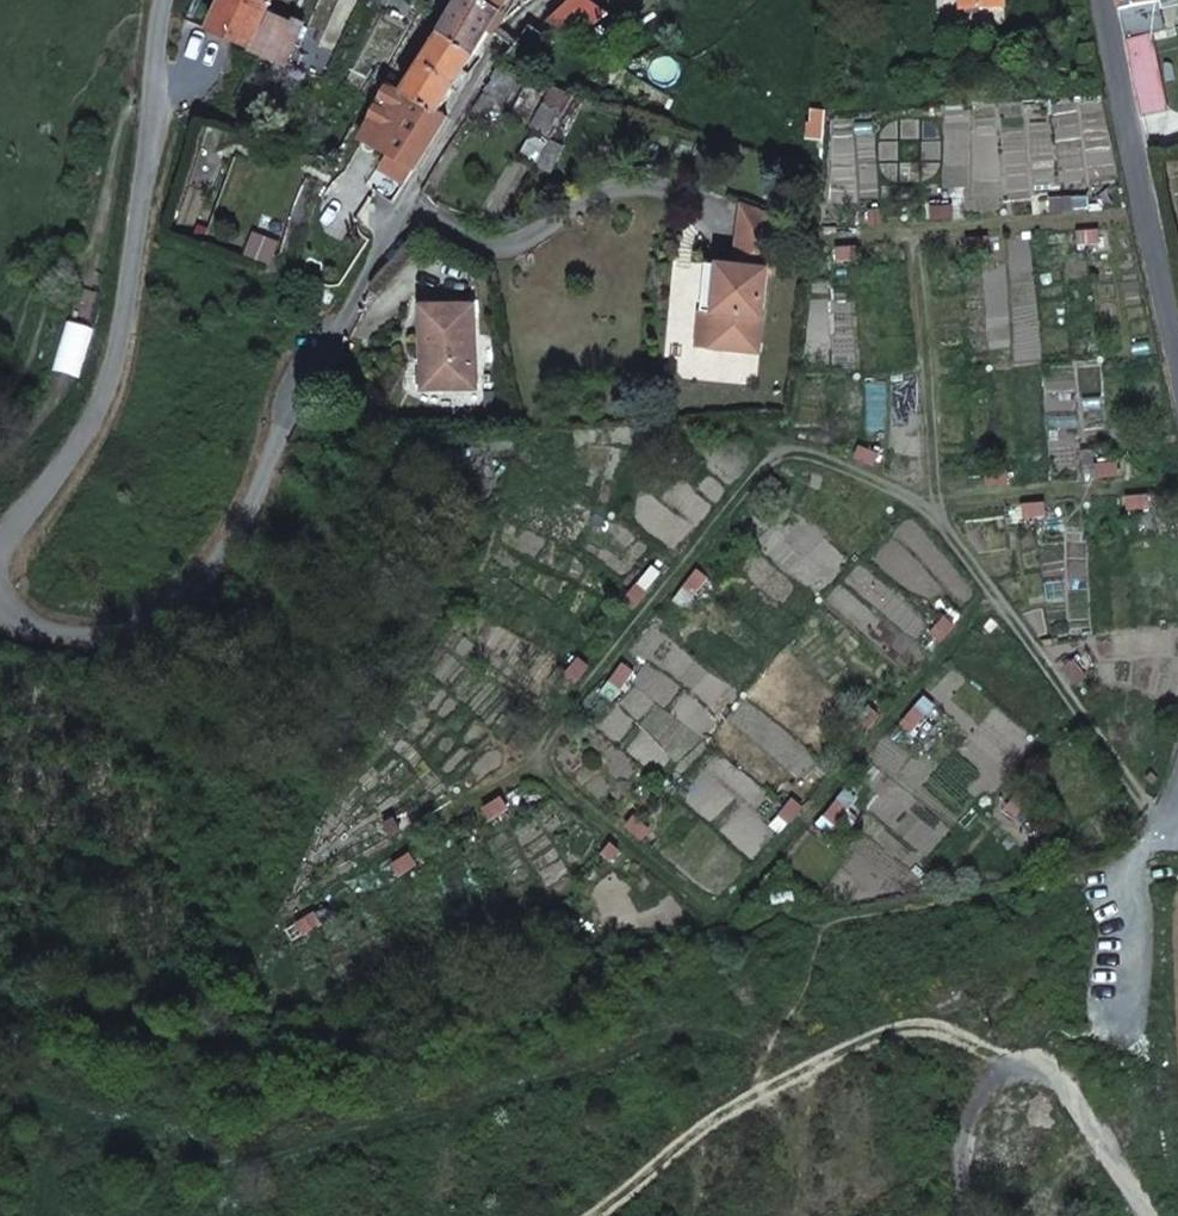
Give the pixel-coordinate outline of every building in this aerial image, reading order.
[(212,31),(251,48),(285,62),(302,25),(268,10),(272,0),(225,0),(212,31)] [(441,35),(474,56),(502,12),(483,0),(463,0),(441,35)] [(502,12),(509,0),(483,0),(502,12)] [(548,22),(583,36),(609,14),(589,0),(572,0),(548,22)] [(1120,11),(1161,2),(1160,0),(1118,0),(1120,11)] [(1160,10),(1122,17),(1127,40),(1151,34),(1165,31),(1160,10)] [(531,26),(504,61),(530,74),(532,72),(554,82),(574,57),(531,26)] [(1151,34),(1127,40),(1143,116),(1167,111),(1151,34)] [(441,35),(404,94),(438,114),(440,111),(474,56),(441,35)] [(533,80),(499,68),(479,99),(508,118),(533,80)] [(567,82),(566,90),(573,92),(576,83),(567,82)] [(398,88),(392,85),(378,108),(384,111),(398,88)] [(551,87),(544,105),(566,117),(578,96),(551,87)] [(407,183),(448,117),(440,111),(438,114),(404,94),(398,88),(384,111),(378,108),(360,140),(384,154),(386,149),(394,155),(385,170),(407,183)] [(1072,200),(1051,202),(1052,214),(1073,212),(1072,200)] [(742,208),(735,269),(768,272),(768,273),(774,274),(778,221),(742,208)] [(934,221),(954,219),(953,208),(933,209),(934,221)] [(869,211),(869,223),(881,223),(881,211),(869,211)] [(1100,244),(1079,245),(1080,257),(1100,256),(1100,244)] [(970,264),(990,263),(989,251),(969,252),(970,264)] [(835,272),(856,272),(856,260),(834,260),(835,272)] [(711,347),(720,268),(707,267),(698,345),(711,347)] [(720,268),(711,347),(758,352),(768,273),(768,272),(735,269),(720,268)] [(424,305),(424,354),(430,354),(436,354),(436,361),(430,367),(430,388),(477,386),(476,304),(424,305)] [(424,354),(424,388),(430,388),(430,367),(436,361),(436,354),(430,354),(424,354)] [(653,449),(670,460),(677,450),(659,439),(653,449)] [(854,459),(873,466),(878,455),(859,448),(854,459)] [(1116,468),(1095,469),(1096,481),(1116,480),(1116,468)] [(1005,475),(983,476),(984,488),(1006,486),(1005,475)] [(770,478),(757,494),(767,501),(780,485),(770,478)] [(1146,501),(1126,500),(1125,512),(1145,513),(1146,501)] [(1044,507),(1023,507),(1023,519),(1044,519),(1044,507)] [(693,595),(706,578),(697,571),(684,587),(693,595)] [(638,585),(624,601),(633,609),(647,593),(638,585)] [(988,641),(1002,625),(993,617),(980,632),(988,641)] [(937,646),(952,631),(944,623),(929,638),(937,646)] [(574,683),(587,667),(578,660),(565,676),(574,683)] [(609,682),(618,689),(631,673),(622,665),(609,682)] [(1060,673),(1074,688),(1083,679),(1068,665),(1060,673)] [(851,726),(860,734),(874,719),(866,711),(851,726)] [(908,734),(921,718),(912,711),(899,726),(908,734)] [(518,733),(505,749),(514,756),(528,740),(518,733)] [(497,797),(479,808),(486,818),(503,807),(497,797)] [(789,802),(775,817),(784,825),(798,809),(789,802)] [(829,827),(843,811),(834,803),(820,819),(829,827)] [(390,818),(372,829),(379,839),(396,828),(390,818)] [(645,831),(629,818),(622,827),(638,840),(645,831)] [(598,854),(609,861),(616,850),(606,843),(598,854)] [(388,865),(395,875),(412,864),(406,854),(388,865)] [(292,923),(299,933),(316,921),(309,911),(292,923)]
